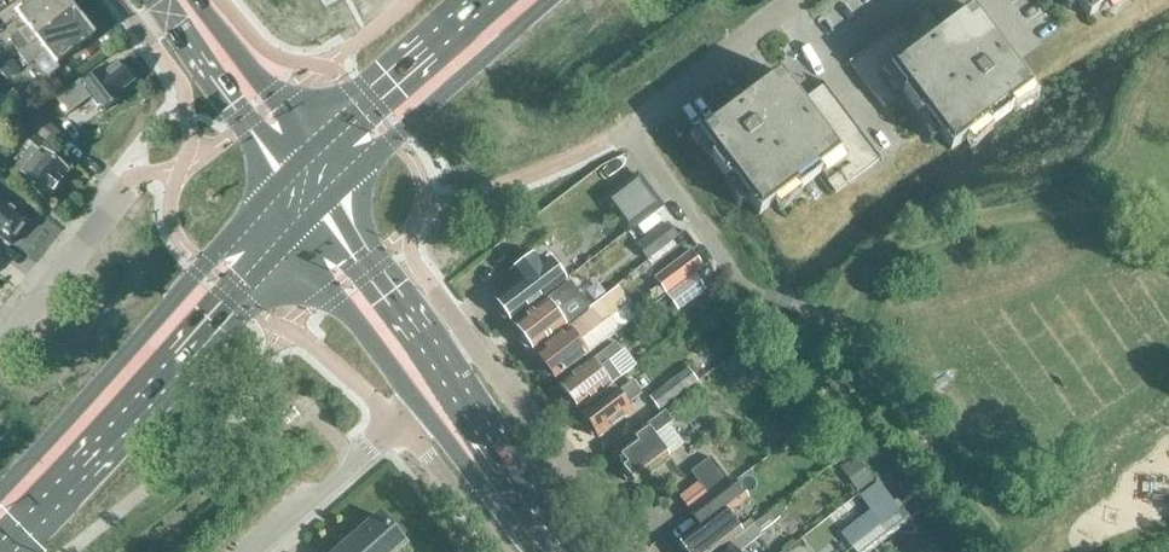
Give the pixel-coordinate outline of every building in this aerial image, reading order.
[(18,14),(28,27),(9,40),(19,54),(75,10),(69,1),(69,0),(36,0),(18,14)] [(1089,17),(1112,0),(1076,0),(1089,17)] [(1033,86),(971,6),(942,28),(925,6),(928,4),(927,3),(847,63),(848,64),(850,63),(884,108),(903,93),(920,115),(924,112),(951,149),(986,122),(989,125),(1014,106),(1011,103),(1033,86)] [(83,20),(75,10),(19,54),(27,66),(47,52),(55,64),(57,63),(58,64),(95,35),(92,32),(95,27),(89,20),(83,20)] [(67,110),(75,104),(89,93),(103,111),(120,98),(117,94),(133,81),(129,76),(132,74),(124,64),(121,66),(119,63),(107,72),(103,66),(80,83),(79,82),(58,97),(67,110)] [(802,100),(779,71),(698,132),(714,154),(711,157),(728,180),(732,177),(759,213),(795,186),(798,190),(820,173),(835,193),(880,159),(882,161),(883,160),(822,80),(821,81),(823,84),(802,100)] [(55,147),(64,136),(36,115),(28,126),(55,147)] [(17,178),(45,201),(68,172),(41,151),(45,146),(22,128),(13,139),(28,151),(11,173),(17,178)] [(601,199),(628,234),(664,205),(638,171),(601,199)] [(1,237),(11,245),(28,222),(0,200),(0,238),(1,237)] [(666,291),(702,265),(691,250),(655,276),(666,291)] [(519,281),(495,300),(500,307),(498,312),(504,319),(509,318),(511,321),(541,296),(566,278),(550,257),(542,263),(535,254),(512,272),(519,281)] [(705,289),(695,275),(668,296),(678,309),(705,289)] [(570,282),(514,325),(522,336),(520,341),(525,348),(531,347),(533,350),(589,307),(570,282)] [(592,311),(536,354),(543,364),(542,370),(546,377),(553,376),(554,379),(635,317),(614,289),(589,308),(592,311)] [(615,342),(559,385),(567,395),(564,401),(569,407),(576,406),(578,410),(621,377),(608,360),(621,350),(615,342)] [(687,368),(651,396),(659,407),(696,379),(687,368)] [(613,387),(579,412),(587,422),(585,428),(591,435),(596,435),(598,437),(632,411),(626,403),(641,391),(633,380),(617,391),(613,387)] [(633,442),(616,455),(622,464),(620,466),(623,470),(620,475),(625,481),(631,480),(633,483),(668,456),(653,436),(672,422),(665,413),(630,438),(633,442)] [(797,419),(786,428),(792,436),(803,428),(797,419)] [(699,481),(681,496),(692,510),(711,494),(710,492),(727,479),(710,458),(692,472),(699,481)] [(684,551),(716,551),(743,532),(725,508),(744,493),(736,482),(705,505),(714,518),(678,544),(684,551)] [(768,514),(751,526),(760,537),(776,525),(768,514)] [(338,551),(395,551),(404,544),(379,516),(338,551)] [(856,551),(869,551),(897,530),(888,518),(852,547),(856,551)] [(747,529),(717,551),(740,551),(760,537),(751,526),(747,529)] [(905,536),(902,545),(907,551),(916,551),(919,543),(914,535),(905,536)]
